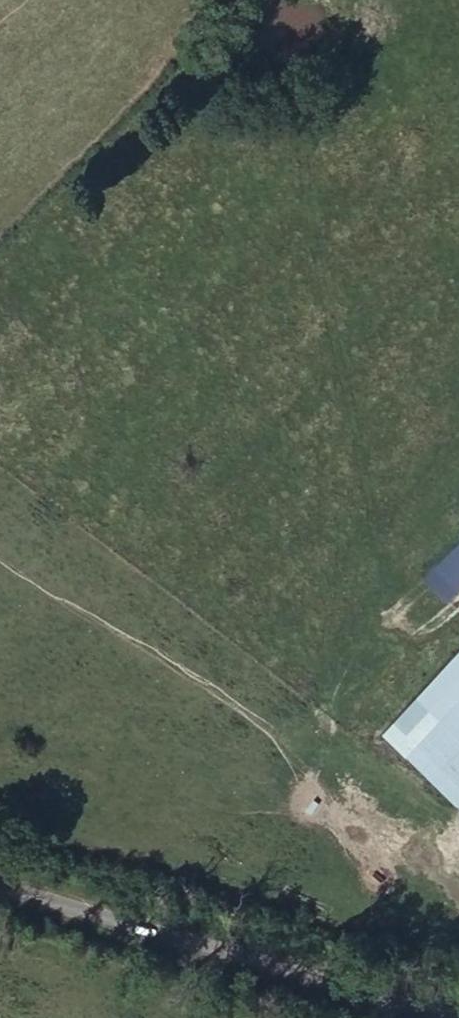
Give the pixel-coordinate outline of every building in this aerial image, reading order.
[(458,575),(458,531),(424,562),(446,587),(458,575)] [(414,683),(437,706),(458,684),(458,636),(414,683)] [(437,706),(406,738),(458,790),(458,684),(437,706)]
